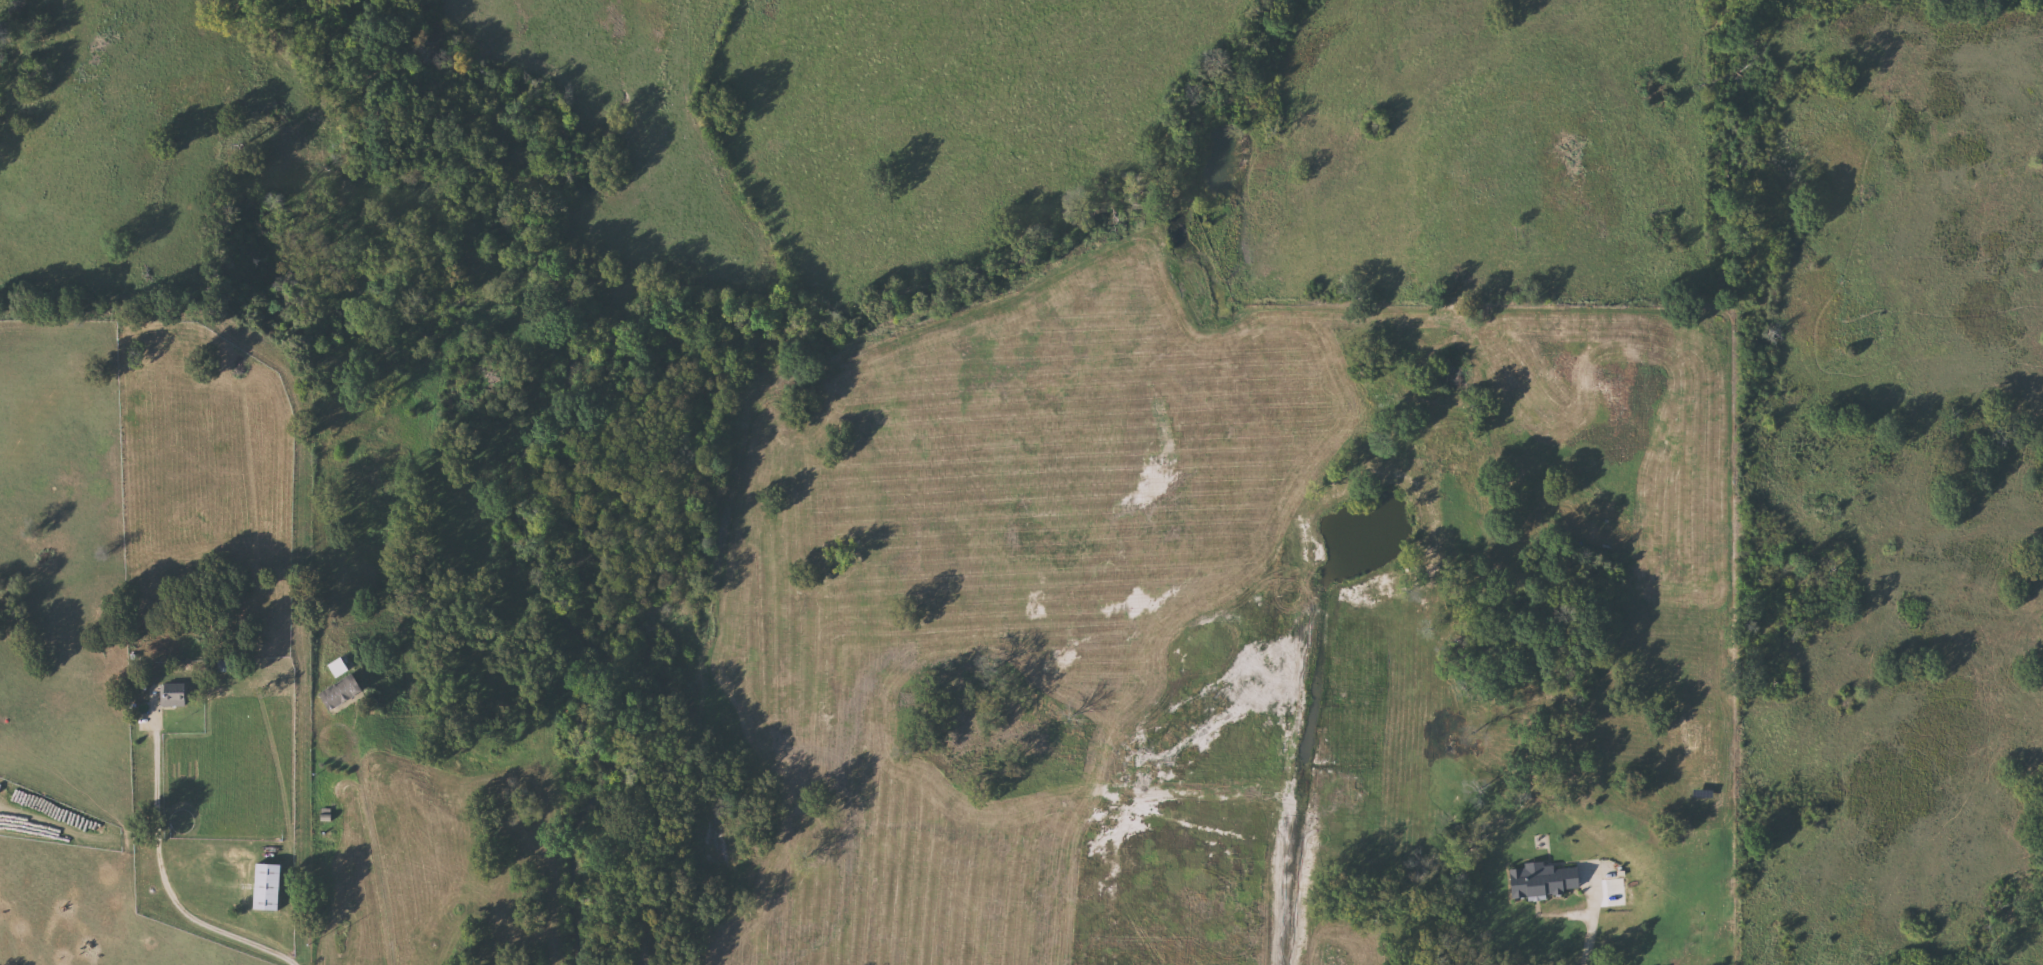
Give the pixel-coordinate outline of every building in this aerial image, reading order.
[(322,688),(359,677),(364,697),(328,707),(322,688)] [(163,706),(163,685),(187,685),(187,706),(163,706)] [(282,910),(257,910),(258,863),(283,864),(282,910)]
